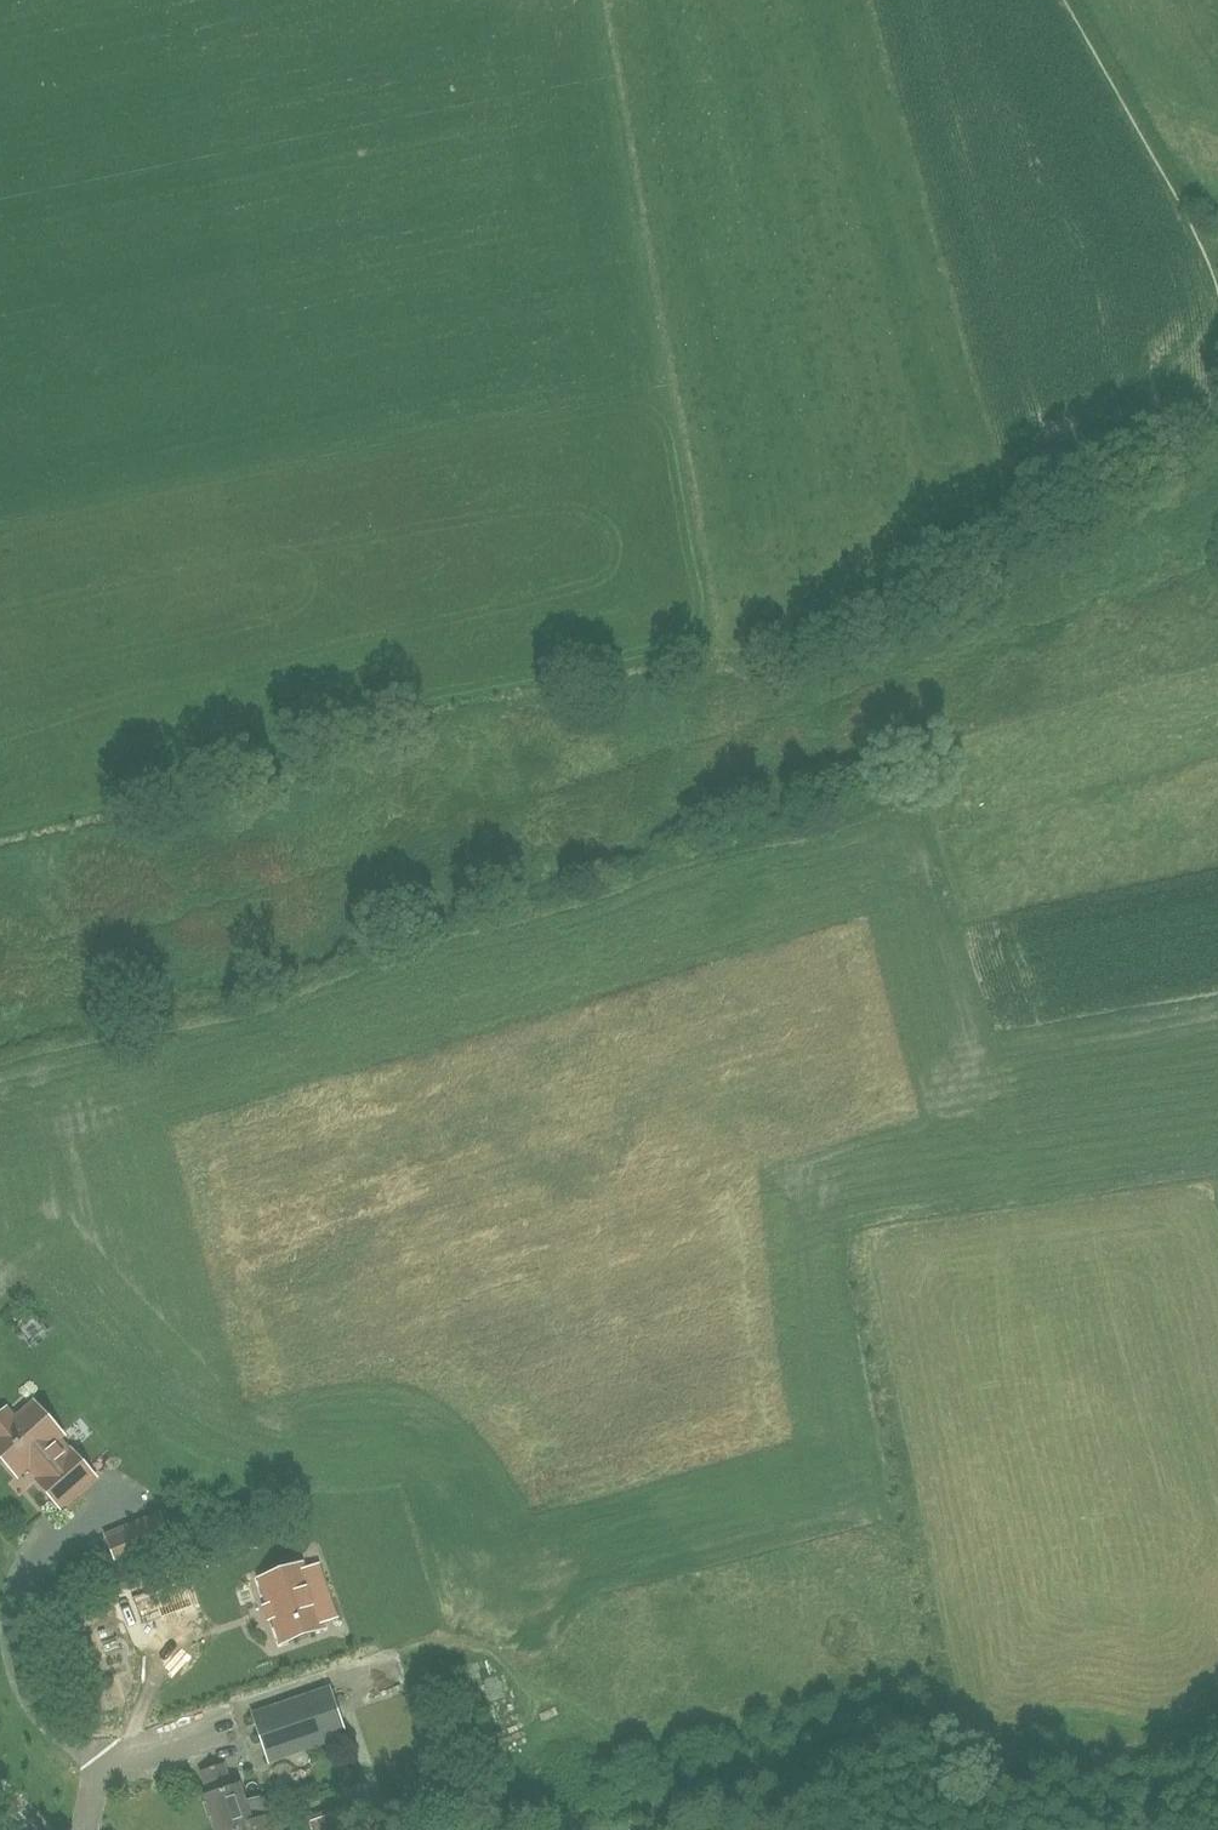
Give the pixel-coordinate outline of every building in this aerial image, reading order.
[(0,1415),(0,1457),(16,1475),(29,1464),(41,1478),(37,1482),(59,1507),(94,1476),(71,1451),(66,1456),(54,1442),(62,1435),(35,1404),(15,1421),(5,1410),(0,1415)] [(160,1511),(103,1534),(118,1571),(175,1549),(160,1511)] [(309,1582),(304,1570),(302,1565),(259,1580),(262,1588),(267,1601),(282,1644),(298,1638),(309,1634),(325,1629),(323,1623),(309,1582)] [(186,1569),(154,1580),(163,1608),(195,1597),(186,1569)] [(331,1688),(252,1714),(268,1764),(347,1737),(331,1688)] [(253,1828),(251,1821),(272,1815),(269,1806),(266,1801),(260,1798),(254,1798),(244,1802),(238,1785),(232,1787),(224,1764),(201,1772),(209,1795),(206,1796),(217,1829),(248,1829),(253,1828)] [(273,1814),(272,1815),(251,1821),(253,1828),(248,1829),(278,1829),(273,1814)]
